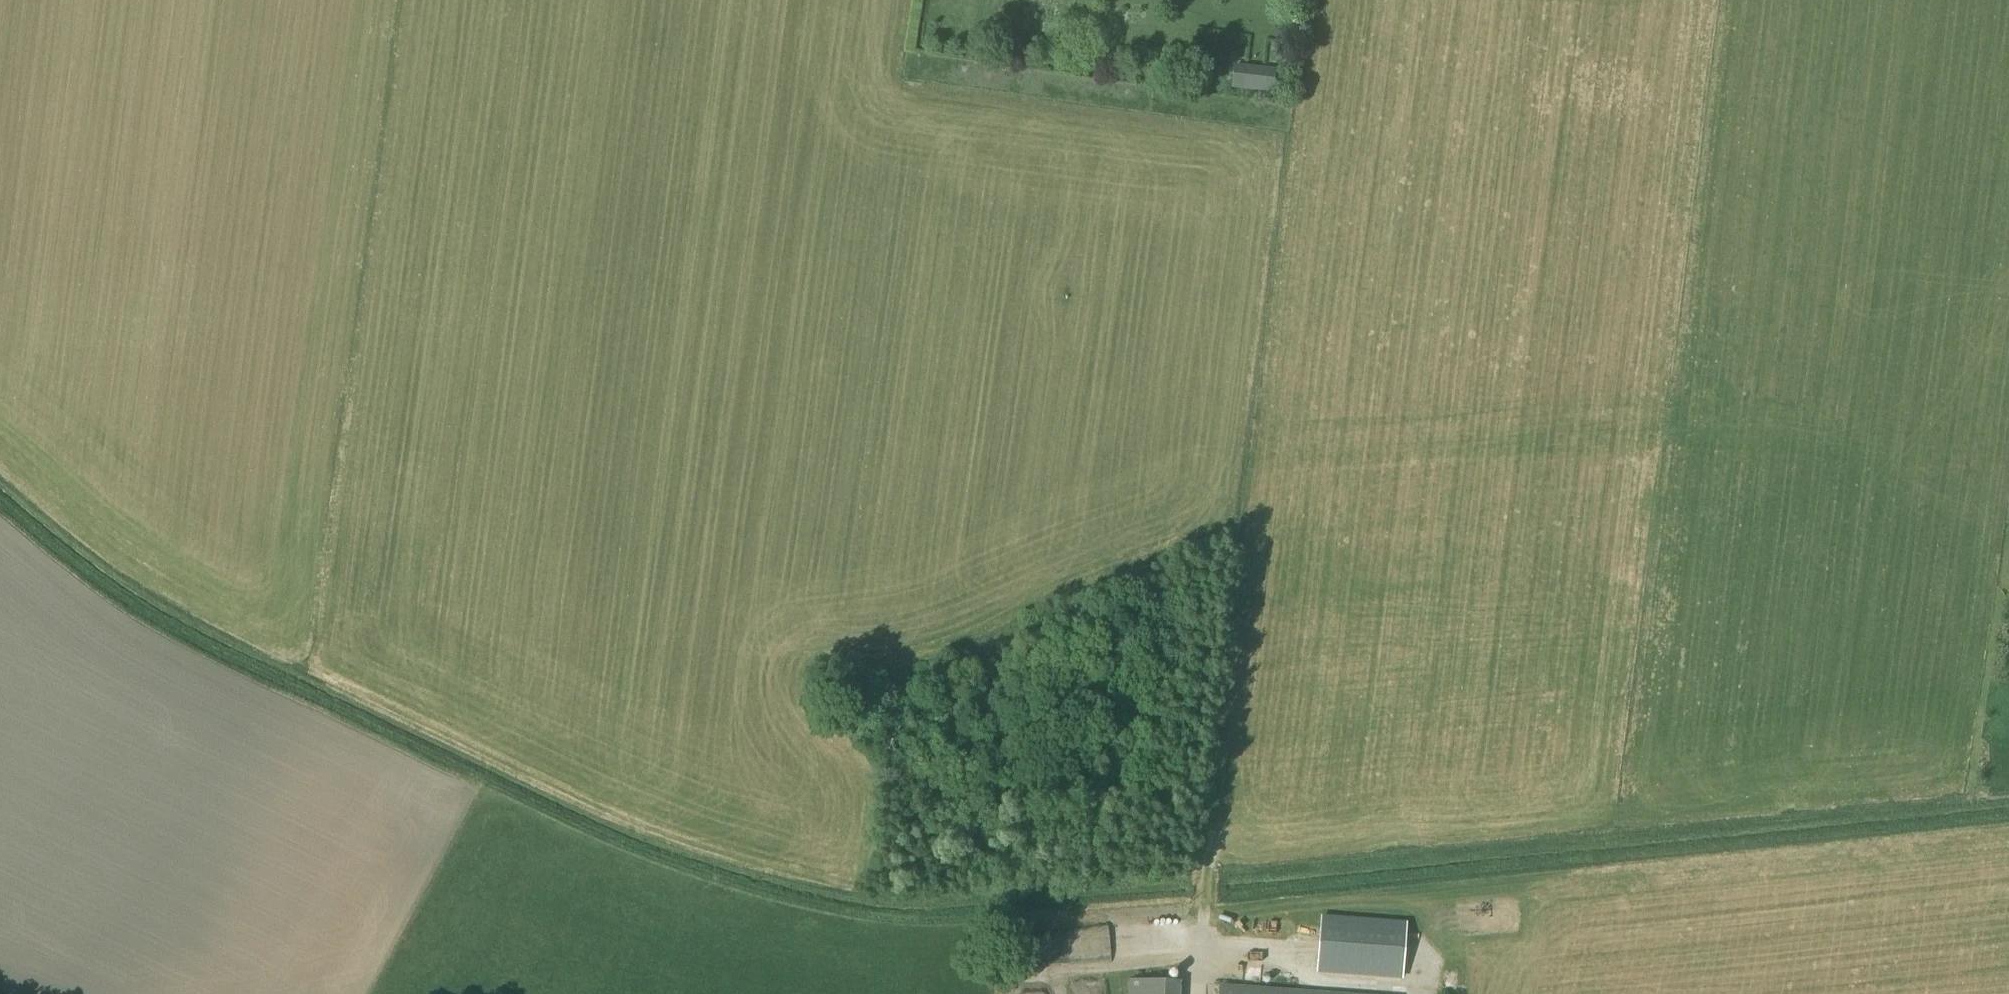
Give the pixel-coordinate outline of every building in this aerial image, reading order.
[(1275,70),(1248,67),(1245,91),(1273,94),(1275,70)] [(1317,918),(1314,976),(1398,981),(1402,923),(1317,918)] [(1180,983),(1128,980),(1127,993),(1180,993),(1180,983)]
